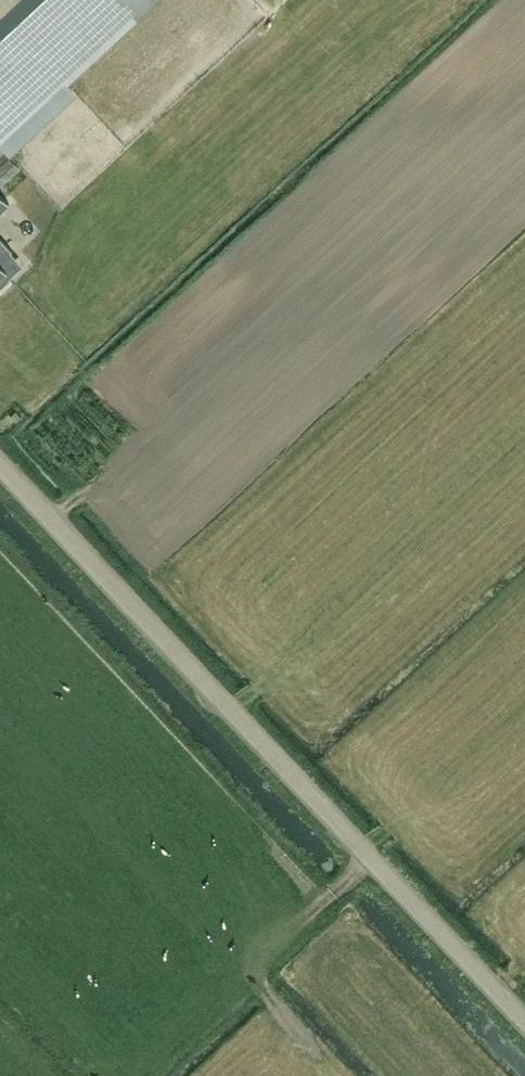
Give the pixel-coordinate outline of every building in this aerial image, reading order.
[(151,0),(0,0),(0,140),(151,0)] [(9,203),(0,193),(0,212),(9,203)] [(12,251),(0,238),(0,262),(12,251)] [(10,279),(5,273),(7,271),(0,263),(0,288),(10,279)]
